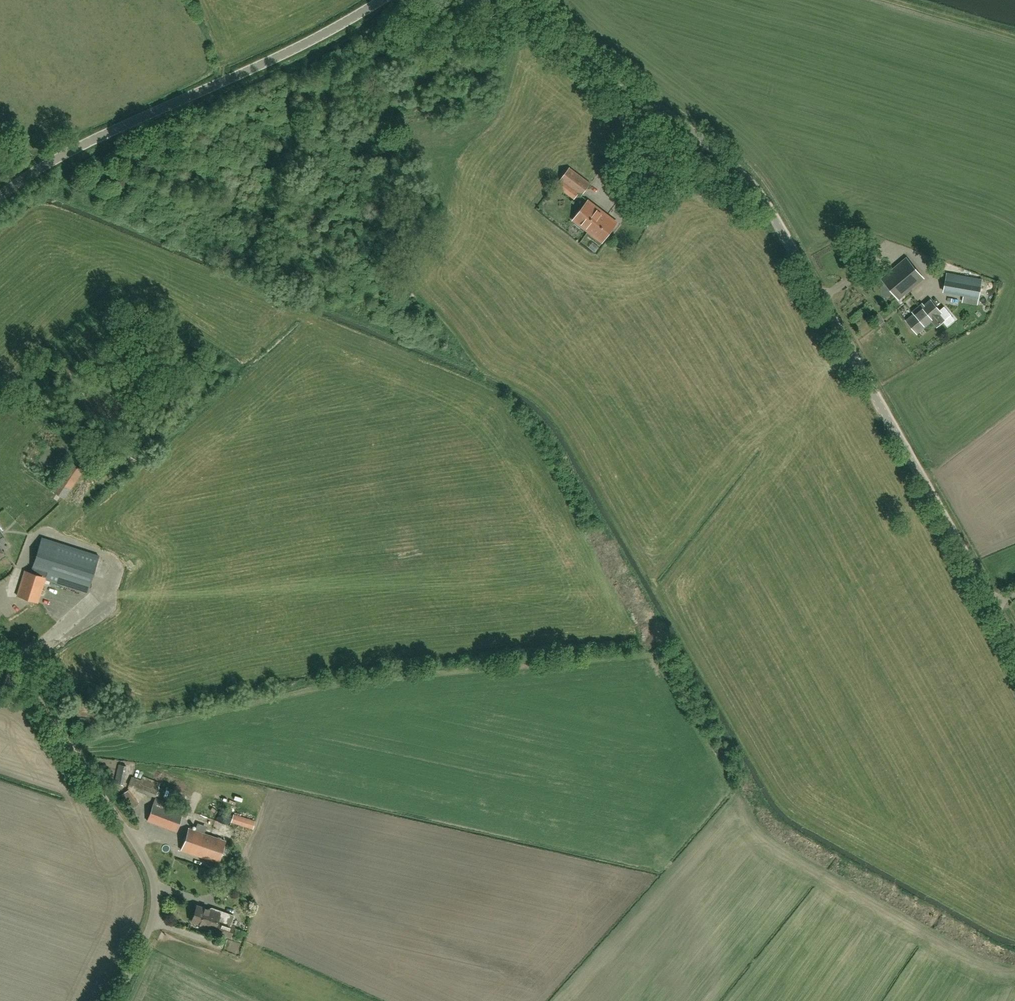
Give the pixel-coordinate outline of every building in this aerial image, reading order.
[(569,168),(556,185),(574,199),(578,193),(582,196),(590,184),(569,168)] [(579,209),(576,214),(576,216),(574,220),(603,242),(617,223),(588,201),(582,209),(579,209)] [(882,279),(893,292),(899,299),(905,294),(923,278),(907,258),(882,279)] [(982,279),(946,273),(943,293),(978,299),(982,279)] [(932,320),(937,326),(950,314),(944,307),(939,311),(930,300),(922,308),(932,320)] [(932,320),(922,308),(921,306),(915,311),(916,312),(907,321),(917,333),(932,320)] [(87,593),(99,556),(41,538),(29,572),(25,571),(17,595),(37,603),(45,579),(87,593)] [(122,784),(126,765),(118,763),(114,783),(122,784)] [(128,790),(118,797),(129,811),(139,803),(128,790)] [(182,815),(153,804),(147,821),(176,832),(182,815)] [(233,814),(230,822),(252,829),(255,821),(233,814)] [(181,850),(217,862),(225,840),(188,828),(181,850)] [(204,925),(204,927),(230,936),(233,927),(230,925),(233,915),(211,908),(210,908),(209,910),(196,906),(191,921),(204,925)]
